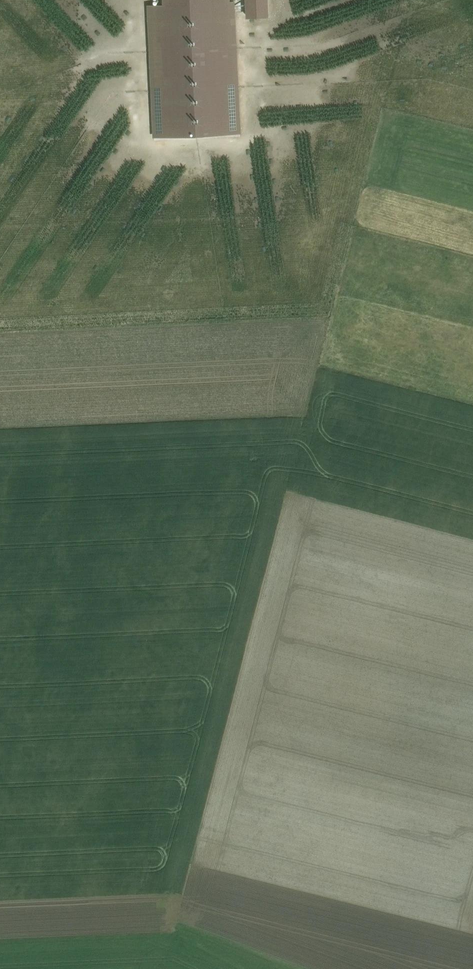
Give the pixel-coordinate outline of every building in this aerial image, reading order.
[(162,6),(148,6),(154,138),(240,134),(234,1),(231,2),(230,0),(162,0),(162,6)]
